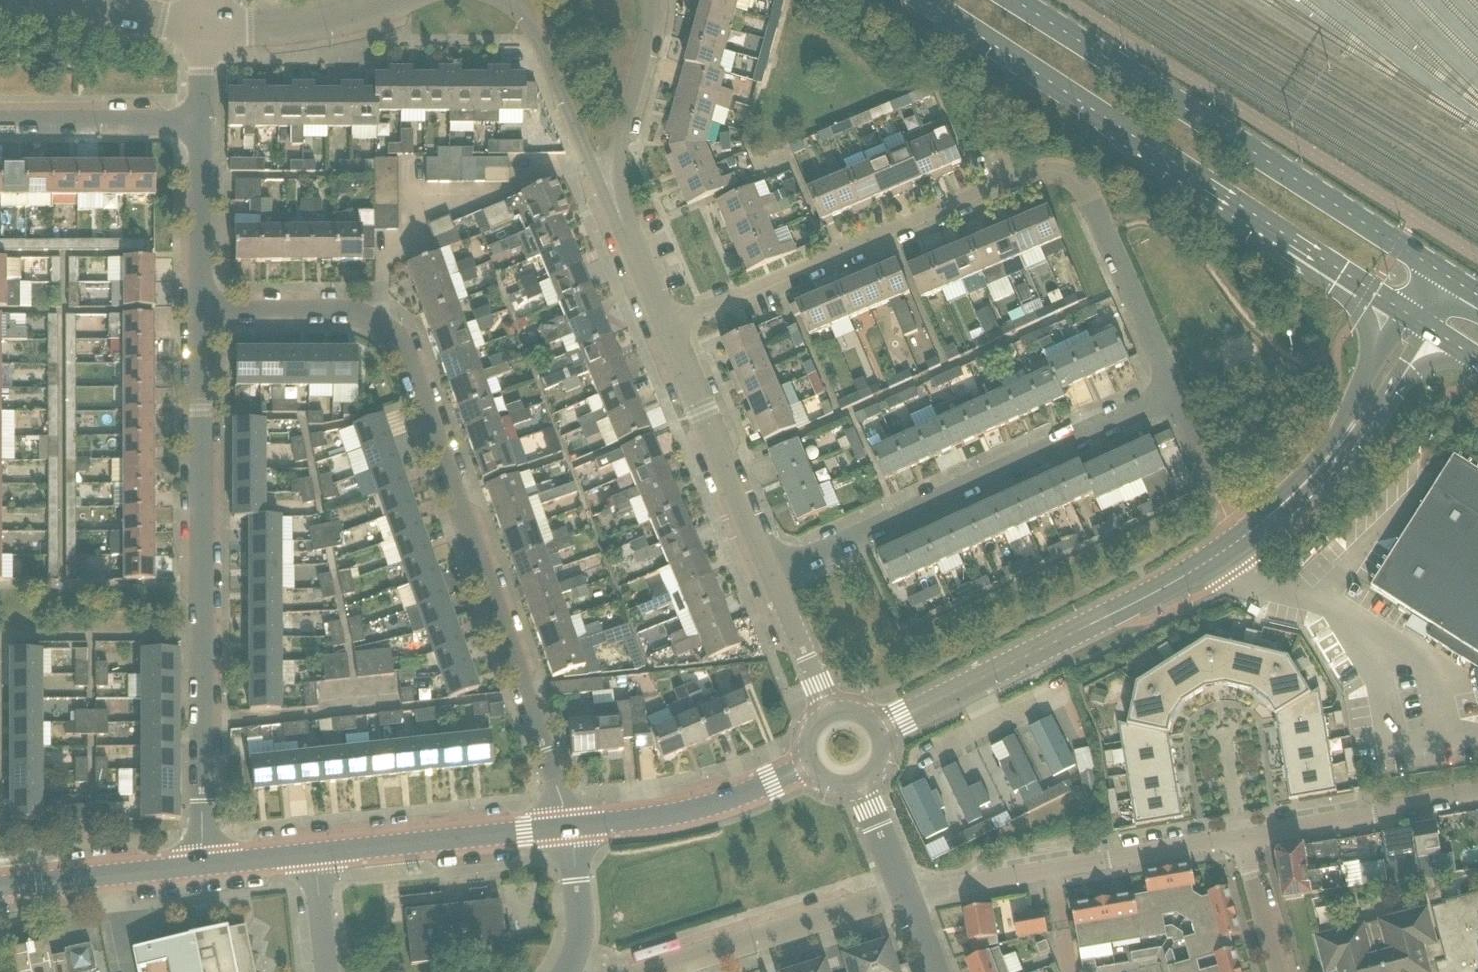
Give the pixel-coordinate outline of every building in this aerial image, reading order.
[(699,0),(698,0),(695,10),(701,12),(698,22),(731,31),(737,10),(699,0)] [(753,0),(699,0),(737,10),(750,14),(753,0)] [(782,0),(777,0),(771,20),(780,22),(782,13),(786,1),(782,0)] [(771,20),(769,29),(766,41),(775,43),(778,31),(780,22),(771,20)] [(743,34),(731,31),(698,22),(695,33),(690,31),(687,40),(726,51),(737,54),(743,34)] [(726,51),(687,40),(684,52),(690,53),(686,66),(719,75),(720,73),(726,51)] [(775,43),(766,41),(761,60),(769,63),(775,43)] [(755,83),(759,84),(763,85),(769,63),(761,60),(755,83)] [(732,105),(733,102),(735,93),(721,90),(726,74),(720,73),(719,75),(686,66),(680,90),(732,105)] [(391,77),(376,77),(376,94),(376,112),(377,112),(400,112),(401,71),(391,71),(391,77)] [(411,71),(401,71),(400,112),(424,112),(425,77),(411,77),(411,71)] [(440,77),(425,77),(424,112),(448,112),(449,71),(440,71),(440,77)] [(474,113),(475,77),(460,77),(460,71),(449,71),(448,112),(474,113)] [(489,71),(489,77),(475,77),(474,113),(474,125),(499,125),(500,113),(498,113),(498,71),(489,71)] [(500,113),(536,113),(536,85),(524,85),(524,77),(509,77),(509,71),(498,71),(498,113),(500,113)] [(229,93),(229,128),(245,128),(245,138),(255,138),(255,128),(253,128),(254,87),(244,87),(244,93),(229,93)] [(253,128),(255,128),(278,128),(278,93),(264,93),(264,87),(254,87),(253,128)] [(293,93),(278,93),(278,128),(292,128),(292,146),(303,146),(304,128),(302,128),(303,87),(293,87),(293,93)] [(313,93),(313,87),(303,87),(302,128),(304,128),(328,128),(328,93),(313,93)] [(352,87),(342,87),(342,93),(328,93),(328,128),(352,129),(352,87)] [(362,94),(362,87),(352,87),(352,129),(377,129),(377,112),(376,112),(376,94),(362,94)] [(931,88),(922,92),(910,97),(914,105),(934,96),(931,88)] [(732,105),(680,90),(673,115),(712,125),(716,109),(730,113),(732,105)] [(735,93),(733,102),(752,107),(755,99),(735,93)] [(910,97),(899,102),(902,110),(914,105),(910,97)] [(874,122),(886,117),(882,109),(871,114),(874,122)] [(862,126),(874,122),(871,114),(859,118),(862,126)] [(671,147),(706,146),(712,125),(673,115),(667,137),(672,138),(671,147)] [(842,126),(831,130),(835,139),(846,134),(842,126)] [(904,137),(923,180),(932,176),(935,181),(945,177),(929,139),(924,129),(904,137)] [(823,144),(835,139),(831,130),(819,136),(823,144)] [(963,163),(961,159),(949,130),(929,139),(945,177),(954,173),(952,167),(963,163)] [(400,145),(400,155),(413,155),(413,131),(400,131),(400,145)] [(905,194),(915,190),(912,184),(923,180),(904,137),(903,133),(883,142),(885,145),(905,194)] [(722,145),(731,144),(730,135),(722,136),(722,145)] [(497,156),(498,143),(488,143),(488,156),(497,156)] [(498,143),(497,156),(523,156),(523,143),(498,143)] [(790,148),(794,156),(805,151),(802,143),(790,148)] [(731,144),(722,145),(723,153),(732,153),(731,144)] [(389,155),(400,155),(400,145),(389,145),(389,155)] [(893,193),(895,198),(905,194),(885,145),(865,154),(869,165),(883,197),(893,193)] [(715,167),(706,146),(671,147),(675,156),(669,158),(679,182),(715,167)] [(449,159),(449,150),(437,150),(437,159),(440,159),(449,159)] [(473,159),(473,150),(449,150),(449,159),(451,159),(462,159),(473,159)] [(737,167),(733,158),(727,161),(731,170),(737,167)] [(230,159),(230,171),(230,172),(253,172),(253,160),(230,159)] [(426,159),(426,183),(439,183),(440,159),(437,159),(426,159)] [(440,159),(439,183),(451,184),(451,159),(449,159),(440,159)] [(451,159),(451,184),(461,184),(462,159),(451,159)] [(473,160),(473,159),(462,159),(461,184),(473,184),(473,160)] [(264,160),(253,160),(253,172),(264,172),(264,160)] [(398,161),(375,160),(375,172),(398,172),(398,161)] [(473,160),(473,184),(484,184),(484,171),(484,160),(473,160)] [(509,160),(484,160),(484,171),(509,171),(509,160)] [(352,173),(352,162),(340,162),(339,173),(352,173)] [(352,162),(352,173),(364,173),(364,162),(352,162)] [(27,208),(27,163),(0,163),(1,198),(1,208),(27,208)] [(27,163),(27,208),(51,208),(50,197),(53,198),(52,163),(27,163)] [(52,163),(53,198),(78,197),(78,163),(52,163)] [(78,197),(104,197),(104,163),(78,163),(78,197)] [(104,197),(130,197),(129,163),(104,163),(104,197)] [(130,197),(155,197),(155,163),(129,163),(130,197)] [(302,173),(302,163),(291,163),(290,173),(302,173)] [(302,163),(302,173),(315,173),(315,163),(302,163)] [(883,197),(869,165),(849,174),(865,211),(875,206),(873,201),(883,197)] [(679,182),(689,206),(739,185),(735,175),(721,181),(715,167),(679,182)] [(484,171),(484,184),(509,184),(509,171),(484,171)] [(398,183),(398,172),(375,172),(374,183),(398,183)] [(865,211),(849,174),(829,182),(843,214),(853,209),(855,215),(865,211)] [(801,194),(795,180),(783,185),(789,199),(801,194)] [(261,201),(260,201),(260,181),(235,181),(235,202),(251,202),(251,218),(261,218),(261,201)] [(482,212),(490,230),(518,218),(524,233),(560,218),(568,215),(554,182),(482,212)] [(829,182),(809,191),(825,228),(835,223),(833,218),(843,214),(829,182)] [(398,195),(398,183),(374,183),(374,195),(398,195)] [(761,202),(754,187),(718,202),(728,226),(777,205),(773,197),(761,202)] [(788,199),(784,190),(775,194),(779,203),(788,199)] [(374,206),(386,206),(398,206),(398,195),(374,195),(374,206)] [(261,263),(287,263),(287,229),(287,216),(273,216),(273,201),(261,201),(261,218),(261,229),(261,263)] [(301,216),(312,216),(312,201),(300,201),(301,216)] [(322,201),(312,201),(312,216),(323,216),(322,201)] [(1042,249),(1063,240),(1047,203),(1037,207),(1039,213),(1029,217),(1042,249)] [(738,249),(774,234),(768,220),(781,215),(777,205),(728,226),(738,249)] [(374,215),(374,228),(374,232),(387,231),(386,206),(374,206),(374,215)] [(386,206),(387,231),(398,231),(398,206),(386,206)] [(374,251),(374,232),(374,228),(358,228),(358,215),(337,214),(337,229),(337,262),(362,262),(362,251),(374,251)] [(1007,220),(1022,257),(1042,249),(1029,217),(1019,221),(1017,216),(1007,220)] [(323,226),(323,217),(303,217),(302,226),(323,226)] [(433,238),(454,229),(450,217),(428,226),(433,238)] [(524,233),(506,240),(504,241),(505,242),(505,241),(508,250),(509,252),(510,252),(522,248),(527,262),(539,257),(571,244),(560,218),(524,233)] [(989,234),(1002,266),(1022,257),(1007,220),(997,224),(999,230),(989,234)] [(261,229),(235,229),(236,263),(261,263),(261,229)] [(287,263),(312,262),(312,229),(287,229),(287,263)] [(337,262),(337,229),(312,229),(312,262),(337,262)] [(438,252),(449,247),(460,243),(454,229),(433,238),(438,252)] [(806,232),(810,243),(819,239),(815,229),(806,232)] [(967,237),(983,274),(988,288),(1008,279),(1002,266),(989,234),(979,238),(977,233),(967,237)] [(797,252),(793,242),(780,248),(774,234),(738,249),(748,273),(797,252)] [(949,251),(963,283),(983,274),(967,237),(957,241),(959,246),(949,251)] [(53,241),(28,242),(28,252),(53,252),(53,241)] [(53,252),(78,251),(78,241),(53,241),(53,252)] [(104,251),(104,241),(78,241),(78,251),(104,251)] [(130,241),(104,241),(104,251),(130,251),(130,241)] [(130,241),(130,251),(145,251),(145,241),(130,241)] [(508,250),(505,241),(505,242),(499,244),(500,245),(503,252),(508,250)] [(28,252),(28,242),(0,242),(1,252),(28,252)] [(548,280),(581,267),(571,244),(539,257),(548,280)] [(1045,249),(1047,257),(1068,252),(1066,244),(1045,249)] [(503,252),(500,245),(489,249),(493,258),(503,254),(503,252)] [(415,289),(459,275),(456,265),(449,247),(438,252),(439,254),(407,266),(415,289)] [(927,254),(943,291),(963,283),(949,251),(940,255),(937,250),(927,254)] [(917,258),(920,264),(909,268),(923,300),(943,291),(927,254),(917,258)] [(7,284),(21,284),(23,283),(23,259),(0,259),(0,284),(7,284)] [(51,259),(51,284),(61,284),(61,259),(51,259)] [(69,259),(69,284),(80,284),(79,259),(69,259)] [(155,259),(123,259),(124,284),(155,283),(155,259)] [(471,260),(456,265),(459,275),(474,269),(471,260)] [(890,303),(891,303),(905,338),(919,332),(908,302),(904,303),(902,298),(911,294),(898,262),(887,266),(885,261),(874,265),(890,303)] [(874,265),(865,269),(868,276),(856,281),(869,312),(890,303),(874,265)] [(581,267),(548,280),(558,303),(590,290),(581,267)] [(478,281),(474,269),(459,275),(463,285),(478,281)] [(424,314),(456,302),(467,298),(463,285),(459,275),(415,289),(424,314)] [(524,290),(538,284),(535,275),(520,281),(524,290)] [(848,284),(845,278),(832,283),(848,321),(869,312),(856,281),(848,284)] [(124,308),(155,308),(155,283),(124,284),(113,284),(113,308),(124,308)] [(827,292),(813,298),(826,330),(831,328),(848,321),(832,283),(825,286),(827,292)] [(21,308),(21,284),(7,284),(0,284),(0,309),(21,308)] [(61,308),(61,284),(51,284),(51,308),(61,308)] [(80,294),(80,284),(69,284),(69,308),(80,308),(80,294)] [(543,295),(538,284),(524,290),(524,291),(527,298),(528,301),(543,295)] [(1033,299),(1027,284),(1015,289),(1022,304),(1033,299)] [(558,303),(564,318),(540,328),(543,337),(600,313),(590,290),(558,303)] [(1017,294),(1003,300),(1008,313),(1022,308),(1017,294)] [(1076,296),(1065,301),(1068,309),(1080,304),(1076,296)] [(796,317),(801,315),(811,337),(826,330),(813,298),(791,307),(796,317)] [(1057,314),(1068,309),(1065,301),(1053,306),(1057,314)] [(432,336),(464,325),(456,302),(424,314),(432,336)] [(476,321),(491,315),(488,307),(473,312),(476,321)] [(1081,313),(1085,322),(1098,316),(1095,307),(1081,313)] [(547,347),(572,336),(578,349),(609,336),(600,313),(543,337),(547,347)] [(1000,329),(993,313),(979,319),(986,335),(1000,329)] [(1069,329),(1085,322),(1081,313),(1066,320),(1069,329)] [(1037,314),(1025,319),(1029,327),(1040,322),(1037,314)] [(495,327),(491,315),(476,321),(480,333),(495,327)] [(0,316),(0,340),(2,340),(27,340),(27,329),(16,329),(16,325),(10,325),(10,316),(0,316)] [(48,340),(57,340),(57,316),(48,316),(48,340)] [(66,342),(76,342),(76,316),(66,316),(66,342)] [(154,316),(109,316),(109,341),(123,341),(154,340),(154,316)] [(1018,332),(1029,327),(1025,319),(1014,324),(1018,332)] [(1130,361),(1117,333),(1112,323),(1089,334),(1093,343),(1095,343),(1107,371),(1130,361)] [(440,360),(472,348),(464,325),(432,336),(440,360)] [(789,330),(792,337),(800,333),(797,327),(789,330)] [(1049,328),(1036,334),(1040,342),(1045,352),(1043,353),(1051,371),(1053,370),(1062,391),(1085,381),(1067,342),(1055,348),(1051,337),(1053,336),(1049,328)] [(763,349),(755,329),(734,338),(732,332),(721,336),(732,362),(763,349)] [(971,334),(974,342),(978,350),(989,345),(986,337),(983,329),(971,334)] [(986,337),(989,345),(1001,340),(997,332),(986,337)] [(1089,332),(1067,342),(1085,381),(1107,371),(1095,343),(1093,343),(1089,334),(1089,332)] [(800,333),(792,337),(797,350),(806,346),(800,333)] [(1025,349),(1040,342),(1036,334),(1021,341),(1025,349)] [(619,359),(609,336),(578,349),(578,350),(564,356),(570,369),(539,381),(544,392),(563,384),(578,378),(588,374),(587,373),(619,359)] [(57,340),(48,340),(49,365),(57,364),(57,340)] [(154,340),(123,341),(123,364),(154,364),(154,340)] [(66,364),(76,364),(76,342),(66,342),(66,364)] [(449,383),(480,372),(472,348),(440,360),(449,383)] [(995,363),(1009,356),(1006,348),(991,354),(995,363)] [(732,362),(736,372),(731,375),(735,385),(772,369),(763,349),(732,362)] [(284,387),(309,387),(309,350),(285,351),(284,387)] [(309,387),(333,387),(333,350),(309,350),(309,387)] [(333,387),(357,387),(357,350),(333,350),(333,387)] [(957,350),(946,355),(950,363),(961,358),(957,350)] [(236,351),(236,387),(260,387),(260,351),(236,351)] [(274,387),(273,401),(284,401),(284,387),(285,351),(260,351),(260,387),(274,387)] [(489,359),(492,368),(507,362),(504,354),(489,359)] [(979,370),(995,363),(991,354),(975,361),(979,370)] [(938,358),(926,364),(930,372),(942,367),(938,358)] [(597,396),(629,383),(619,359),(587,373),(588,374),(597,396)] [(457,408),(489,396),(485,384),(511,374),(507,362),(492,368),(493,370),(481,374),(480,372),(449,383),(457,408)] [(809,377),(817,373),(813,363),(805,366),(809,377)] [(57,364),(49,365),(49,388),(49,389),(57,389),(57,364)] [(66,364),(66,388),(76,388),(76,364),(66,364)] [(154,364),(123,364),(123,388),(154,388),(154,364)] [(961,368),(946,375),(950,383),(965,376),(961,368)] [(749,402),(780,389),(772,369),(735,385),(739,395),(745,392),(749,402)] [(1030,380),(1043,409),(1066,398),(1062,391),(1053,370),(1051,371),(1030,380)] [(909,371),(896,377),(900,386),(913,380),(909,371)] [(817,373),(809,377),(814,389),(822,386),(817,373)] [(946,375),(932,381),(935,390),(950,383),(946,375)] [(890,390),(900,386),(896,377),(886,382),(890,390)] [(581,388),(578,378),(563,384),(566,393),(581,388)] [(860,394),(870,390),(865,378),(855,383),(860,394)] [(1030,380),(1008,390),(1021,419),(1043,409),(1030,380)] [(638,405),(629,383),(597,396),(603,410),(578,421),(581,429),(596,423),(607,419),(638,405)] [(49,413),(57,413),(57,389),(49,389),(49,388),(39,388),(39,399),(49,399),(49,413)] [(66,413),(76,412),(76,388),(66,388),(66,413)] [(154,388),(123,388),(123,412),(155,412),(154,388)] [(752,424),(789,409),(780,389),(749,402),(753,412),(748,414),(752,424)] [(901,395),(905,404),(919,397),(915,389),(901,395)] [(860,394),(858,395),(862,403),(874,398),(870,390),(860,394)] [(1008,390),(985,401),(998,429),(1021,419),(1008,390)] [(985,401),(977,404),(973,394),(958,401),(976,439),(998,429),(985,401)] [(890,410),(905,404),(901,395),(886,402),(890,410)] [(466,431),(497,420),(489,396),(457,408),(466,431)] [(854,397),(839,404),(842,412),(851,407),(851,408),(858,405),(854,397)] [(235,401),(235,414),(250,414),(250,401),(235,401)] [(284,414),(284,401),(273,401),(273,414),(284,414)] [(284,401),(284,414),(297,413),(297,401),(284,401)] [(935,411),(940,421),(953,450),(976,439),(958,401),(935,411)] [(509,416),(524,410),(521,402),(506,407),(509,416)] [(792,407),(800,426),(810,422),(803,403),(792,407)] [(830,403),(821,406),(826,418),(834,414),(830,403)] [(358,417),(358,404),(344,405),(344,417),(358,417)] [(649,430),(638,405),(607,419),(596,423),(601,434),(606,448),(649,430)] [(880,405),(864,411),(865,412),(856,416),(860,425),(884,414),(880,405)] [(762,432),(766,442),(766,443),(797,430),(789,409),(752,424),(756,434),(762,432)] [(528,422),(524,410),(509,416),(513,427),(528,422)] [(66,435),(76,435),(76,412),(66,413),(66,435)] [(155,412),(123,412),(123,436),(155,437),(155,412)] [(57,413),(49,413),(49,437),(57,437),(57,413)] [(309,426),(324,426),(324,414),(309,414),(309,426)] [(390,439),(382,416),(352,427),(360,450),(390,439)] [(474,456),(506,444),(497,420),(466,431),(474,456)] [(940,421),(917,431),(930,460),(953,450),(940,421)] [(234,446),(264,446),(270,446),(270,422),(234,422),(234,446)] [(596,423),(581,429),(585,440),(601,434),(596,423)] [(563,453),(553,428),(542,433),(548,448),(546,448),(550,457),(563,453)] [(851,447),(859,444),(853,430),(845,433),(851,447)] [(930,460),(917,431),(895,442),(908,470),(930,460)] [(1153,502),(1157,511),(1179,501),(1156,449),(1176,441),(1171,431),(1130,450),(1143,480),(1142,481),(1147,494),(1151,503),(1153,502)] [(326,448),(323,434),(311,436),(314,450),(326,448)] [(66,461),(76,461),(76,435),(66,435),(66,461)] [(155,437),(123,436),(114,436),(114,461),(155,461),(155,437)] [(48,461),(57,461),(57,437),(49,437),(40,437),(40,461),(48,461)] [(293,452),(305,449),(303,438),(291,441),(293,452)] [(661,461),(652,438),(620,451),(629,474),(661,461)] [(360,450),(368,472),(398,462),(390,439),(360,450)] [(771,454),(771,455),(781,477),(809,465),(799,442),(771,454)] [(872,452),(885,480),(908,470),(895,442),(872,452)] [(474,456),(483,480),(515,469),(506,444),(474,456)] [(859,444),(851,447),(858,462),(866,458),(859,444)] [(264,470),(264,446),(234,446),(234,470),(264,470)] [(308,461),(305,449),(293,452),(296,464),(308,461)] [(1130,450),(1107,460),(1121,490),(1127,503),(1147,494),(1142,481),(1143,480),(1130,450)] [(1456,457),(1451,464),(1373,587),(1436,626),(1429,637),(1477,668),(1477,471),(1456,457)] [(1121,490),(1107,460),(1085,470),(1095,493),(1093,494),(1096,501),(1121,490)] [(48,461),(48,485),(58,485),(57,461),(48,461)] [(76,485),(76,461),(66,461),(66,485),(76,485)] [(155,461),(114,461),(114,485),(155,485),(155,461)] [(671,484),(661,461),(629,474),(636,489),(611,499),(614,508),(629,502),(640,498),(639,498),(671,484)] [(368,472),(376,495),(406,485),(398,462),(368,472)] [(1082,463),(1059,473),(1073,503),(1093,494),(1095,493),(1085,470),(1082,463)] [(819,488),(809,465),(781,477),(790,500),(819,488)] [(869,466),(861,470),(867,485),(876,481),(869,466)] [(264,495),(264,470),(234,470),(234,495),(264,495)] [(1036,483),(1050,513),(1073,503),(1059,473),(1036,483)] [(322,489),(334,486),(331,475),(319,478),(322,489)] [(518,476),(485,488),(494,512),(538,496),(553,491),(549,481),(523,490),(518,476)] [(302,493),(314,491),(311,479),(300,481),(302,493)] [(1036,483),(1014,493),(1028,524),(1033,535),(1055,525),(1050,513),(1036,483)] [(553,491),(538,496),(541,506),(578,493),(574,484),(553,491)] [(649,521),(681,508),(671,484),(639,498),(640,498),(649,521)] [(48,485),(48,509),(58,509),(58,485),(48,485)] [(66,509),(76,509),(76,508),(89,508),(89,503),(81,503),(81,499),(76,499),(76,485),(66,485),(66,509)] [(155,485),(114,485),(114,509),(155,509),(155,485)] [(406,485),(376,495),(384,518),(414,507),(406,485)] [(336,498),(334,486),(322,489),(324,501),(336,498)] [(800,523),(828,511),(819,488),(790,500),(800,523)] [(317,502),(314,491),(302,493),(304,505),(317,502)] [(1005,534),(1028,524),(1014,493),(991,504),(1005,534)] [(264,495),(234,495),(234,519),(250,519),(264,519),(264,518),(264,495)] [(494,512),(502,535),(546,520),(541,506),(538,496),(494,512)] [(629,502),(614,508),(619,519),(634,513),(629,502)] [(1142,518),(1157,511),(1153,502),(1151,503),(1138,509),(1142,518)] [(984,544),(1005,534),(991,504),(969,514),(983,544),(984,544)] [(384,518),(392,541),(422,530),(414,507),(384,518)] [(691,531),(681,508),(649,521),(659,544),(691,531)] [(48,509),(48,533),(58,533),(58,509),(48,509)] [(66,509),(66,533),(76,533),(76,509),(66,509)] [(114,532),(123,532),(123,533),(155,533),(155,509),(114,509),(114,532)] [(960,555),(961,554),(966,566),(988,556),(984,544),(983,544),(969,514),(946,524),(960,555)] [(1109,523),(1112,531),(1126,525),(1122,517),(1109,523)] [(250,519),(250,543),(279,543),(279,518),(264,518),(264,519),(250,519)] [(502,535),(510,559),(554,543),(551,533),(546,520),(502,535)] [(341,523),(325,526),(328,538),(344,535),(341,523)] [(1097,538),(1112,531),(1109,523),(1093,530),(1097,538)] [(924,534),(938,565),(960,555),(946,524),(924,534)] [(328,538),(325,526),(309,529),(312,541),(328,538)] [(551,533),(554,543),(569,538),(566,528),(551,533)] [(392,541),(401,563),(430,553),(422,530),(392,541)] [(701,555),(691,531),(659,544),(669,568),(701,555)] [(48,557),(58,557),(58,533),(48,533),(48,557)] [(66,533),(66,558),(76,557),(76,533),(66,533)] [(155,533),(123,533),(123,557),(155,556),(155,533)] [(915,575),(938,565),(924,534),(901,545),(915,575)] [(328,538),(330,549),(346,546),(344,535),(328,538)] [(1067,551),(1081,545),(1077,537),(1064,543),(1067,551)] [(314,553),(330,549),(328,538),(312,541),(314,553)] [(519,583),(551,571),(547,559),(559,555),(558,554),(572,548),(569,538),(554,543),(510,559),(519,583)] [(630,545),(634,555),(648,549),(644,539),(630,545)] [(250,567),(279,567),(279,543),(250,543),(250,567)] [(1064,543),(1049,550),(1052,558),(1067,551),(1064,543)] [(879,555),(893,586),(915,575),(901,545),(879,555)] [(653,559),(648,549),(634,555),(638,565),(653,559)] [(401,563),(409,586),(438,576),(430,553),(401,563)] [(710,577),(701,555),(669,568),(678,590),(710,577)] [(155,556),(123,557),(123,581),(155,581),(155,556)] [(4,557),(3,580),(12,581),(12,557),(4,557)] [(48,581),(58,581),(58,557),(48,557),(48,581)] [(66,558),(66,581),(76,581),(76,557),(66,558)] [(1019,564),(1022,572),(1036,565),(1033,557),(1019,564)] [(1008,578),(1022,572),(1019,564),(1004,570),(1008,578)] [(250,591),(280,591),(279,567),(250,567),(250,591)] [(338,573),(341,585),(353,582),(351,570),(338,573)] [(527,606),(560,595),(557,586),(551,571),(519,583),(527,606)] [(321,588),(333,586),(331,574),(318,577),(321,588)] [(405,613),(417,609),(446,598),(438,576),(409,586),(397,590),(405,613)] [(567,582),(571,591),(586,586),(583,577),(567,582)] [(720,600),(710,577),(678,590),(688,613),(720,600)] [(988,577),(974,584),(977,592),(992,586),(988,577)] [(353,582),(341,585),(343,597),(356,594),(353,582)] [(977,592),(974,584),(959,590),(963,599),(977,592)] [(336,598),(333,586),(321,588),(323,601),(336,598)] [(586,586),(571,591),(574,602),(590,596),(586,586)] [(649,591),(653,601),(668,595),(664,586),(649,591)] [(923,593),(927,601),(940,595),(937,587),(923,593)] [(250,615),(280,615),(280,591),(250,591),(250,615)] [(927,601),(923,593),(909,600),(912,608),(927,601)] [(536,630),(568,618),(560,596),(560,595),(527,606),(536,630)] [(672,605),(668,595),(653,601),(657,611),(672,605)] [(417,609),(425,632),(454,621),(446,598),(417,609)] [(697,637),(730,624),(720,600),(688,613),(697,637)] [(250,639),(280,639),(280,615),(250,615),(250,639)] [(348,621),(351,631),(363,628),(361,618),(348,621)] [(544,653),(576,642),(568,618),(536,630),(544,653)] [(425,632),(433,654),(462,644),(454,621),(425,632)] [(331,637),(343,634),(341,622),(329,625),(331,637)] [(587,638),(603,632),(600,624),(585,629),(587,638)] [(708,661),(740,648),(730,624),(697,637),(688,641),(672,648),(677,658),(702,648),(708,661)] [(544,653),(553,678),(585,667),(580,654),(606,644),(607,647),(633,638),(629,625),(603,634),(603,632),(587,638),(576,643),(576,642),(544,653)] [(363,628),(351,631),(353,644),(365,642),(363,628)] [(1253,632),(1247,630),(1243,647),(1208,639),(1217,688),(1227,686),(1240,689),(1253,632)] [(688,641),(683,631),(668,638),(672,648),(688,641)] [(1290,658),(1255,650),(1259,633),(1253,632),(1240,689),(1253,692),(1261,698),(1290,658)] [(346,646),(343,634),(331,637),(334,648),(334,656),(336,656),(345,655),(344,646),(346,646)] [(250,663),(280,663),(280,639),(250,639),(250,663)] [(1164,647),(1195,697),(1206,690),(1217,688),(1208,639),(1178,658),(1169,644),(1164,647)] [(433,654),(441,677),(470,667),(462,644),(433,654)] [(75,666),(74,647),(61,647),(62,666),(75,666)] [(1184,704),(1195,697),(1164,647),(1159,650),(1168,665),(1138,684),(1178,712),(1184,704)] [(88,650),(76,650),(76,663),(76,675),(88,675),(88,650)] [(392,650),(379,652),(382,676),(394,675),(392,650)] [(11,675),(42,675),(42,651),(11,651),(11,675)] [(178,651),(142,651),(142,675),(178,675),(178,651)] [(379,652),(367,653),(370,678),(382,676),(379,652)] [(355,654),(358,679),(370,678),(367,653),(355,654)] [(345,655),(336,656),(338,681),(350,680),(348,655),(345,655)] [(323,657),(326,682),(338,681),(336,656),(334,656),(323,657)] [(1290,658),(1261,698),(1269,704),(1276,716),(1312,694),(1290,658)] [(250,687),(280,687),(280,663),(250,663),(250,687)] [(108,664),(96,664),(96,675),(108,675),(108,664)] [(752,685),(743,665),(729,666),(739,690),(752,685)] [(449,699),(478,689),(470,667),(441,677),(449,699)] [(400,682),(417,680),(416,669),(399,672),(400,682)] [(11,699),(42,699),(42,675),(11,675),(11,699)] [(76,688),(88,688),(88,675),(76,675),(76,688)] [(108,675),(96,675),(96,688),(108,688),(108,675)] [(178,675),(142,675),(142,688),(133,688),(133,699),(142,700),(142,699),(179,699),(178,675)] [(590,681),(592,694),(603,693),(602,688),(602,679),(590,681)] [(592,694),(590,681),(564,683),(565,697),(592,694)] [(685,687),(708,741),(731,731),(719,702),(720,702),(716,693),(704,698),(697,682),(685,687)] [(304,685),(306,709),(318,708),(316,684),(304,685)] [(1178,712),(1138,684),(1128,726),(1170,736),(1172,721),(1178,712)] [(250,711),(280,711),(280,687),(250,687),(250,711)] [(673,722),(685,750),(708,741),(685,687),(674,691),(679,702),(667,708),(668,711),(673,722)] [(401,690),(402,705),(414,703),(413,689),(401,690)] [(1092,702),(1106,706),(1110,693),(1095,689),(1092,702)] [(1312,694),(1276,716),(1277,718),(1324,710),(1320,689),(1312,694)] [(755,721),(743,693),(720,702),(719,702),(731,731),(755,721)] [(11,724),(42,723),(42,699),(11,699),(11,724)] [(142,699),(142,700),(142,723),(179,723),(179,699),(142,699)] [(656,748),(661,760),(685,750),(673,722),(668,711),(647,720),(643,699),(630,701),(630,704),(634,739),(635,750),(656,748)] [(489,716),(488,704),(473,705),(474,717),(489,716)] [(490,719),(504,717),(503,704),(489,705),(490,719)] [(594,720),(597,754),(623,751),(622,741),(634,739),(630,704),(592,708),(594,720)] [(451,708),(439,709),(440,721),(452,719),(451,708)] [(568,723),(572,757),(597,754),(594,720),(592,708),(579,709),(580,721),(568,723)] [(440,721),(439,709),(427,710),(428,722),(440,721)] [(1278,724),(1325,716),(1324,710),(1277,718),(1278,724)] [(92,723),(92,712),(75,712),(75,723),(92,723)] [(92,712),(92,723),(109,723),(109,712),(92,712)] [(404,713),(391,714),(392,726),(405,725),(404,713)] [(1334,714),(1336,727),(1345,725),(1343,713),(1334,714)] [(392,726),(391,714),(379,715),(381,727),(392,726)] [(1055,715),(1031,726),(1054,777),(1078,766),(1055,715)] [(1329,741),(1325,716),(1278,724),(1282,749),(1329,741)] [(356,717),(343,719),(344,731),(357,729),(356,717)] [(344,731),(343,719),(332,720),(320,722),(321,734),(344,731)] [(308,722),(295,724),(296,736),(309,734),(308,722)] [(42,748),(42,747),(42,724),(42,723),(11,724),(11,748),(42,748)] [(92,736),(92,723),(75,723),(75,724),(66,723),(66,735),(76,735),(76,736),(92,736)] [(109,723),(92,723),(92,736),(108,735),(109,723)] [(142,723),(142,724),(142,748),(179,748),(179,723),(142,723)] [(1119,723),(1122,744),(1170,736),(1128,726),(1119,723)] [(295,724),(284,725),(285,737),(296,736),(295,724)] [(262,740),(261,728),(246,729),(248,741),(262,740)] [(494,765),(490,735),(466,737),(470,768),(494,765)] [(1123,750),(1171,742),(1170,736),(1122,744),(1123,750)] [(470,768),(466,737),(442,740),(446,770),(470,768)] [(1004,742),(1012,760),(1001,765),(1016,794),(1020,791),(1039,782),(1016,737),(1004,742)] [(446,770),(442,740),(418,742),(422,773),(446,770)] [(1333,766),(1329,741),(1282,749),(1286,774),(1333,766)] [(422,773),(418,742),(394,745),(398,775),(422,773)] [(1175,767),(1171,742),(1123,750),(1128,775),(1175,767)] [(302,786),(298,755),(297,743),(273,746),(274,758),(278,788),(302,786)] [(398,775),(394,745),(370,747),(374,778),(398,775)] [(374,778),(370,747),(346,750),(350,781),(374,778)] [(11,772),(42,772),(42,748),(11,748),(11,772)] [(179,772),(179,748),(142,748),(142,771),(142,772),(179,772)] [(350,781),(346,750),(322,752),(326,783),(350,781)] [(1090,750),(1076,753),(1081,773),(1094,771),(1090,750)] [(1356,762),(1354,750),(1346,751),(1348,764),(1356,762)] [(326,783),(322,752),(298,755),(302,786),(326,783)] [(1114,752),(1105,753),(1107,766),(1116,764),(1114,752)] [(274,758),(250,760),(254,791),(278,788),(274,758)] [(76,772),(88,772),(88,759),(76,759),(76,772)] [(96,759),(96,772),(108,772),(108,759),(96,759)] [(1350,776),(1358,775),(1356,762),(1348,764),(1350,776)] [(943,772),(970,826),(984,819),(979,810),(992,804),(982,784),(969,790),(958,765),(943,772)] [(1286,774),(1291,800),(1338,792),(1333,766),(1286,774)] [(1179,792),(1175,767),(1128,775),(1132,800),(1179,792)] [(142,796),(179,796),(179,772),(142,772),(142,771),(132,772),(133,796),(142,796)] [(11,796),(42,796),(42,772),(11,772),(11,796)] [(88,772),(76,772),(76,784),(88,783),(88,772)] [(108,783),(108,772),(96,772),(96,784),(108,783)] [(1097,772),(1081,775),(1086,800),(1103,797),(1097,772)] [(926,781),(902,792),(926,841),(929,846),(945,839),(953,835),(941,812),(947,809),(938,792),(933,795),(926,781)] [(1054,802),(1076,791),(1071,781),(1049,792),(1054,802)] [(1108,791),(1110,804),(1119,803),(1116,790),(1108,791)] [(1045,794),(1026,803),(1031,814),(1054,802),(1049,792),(1045,794)] [(1136,826),(1183,818),(1179,792),(1132,800),(1136,826)] [(11,820),(42,820),(42,796),(11,796),(11,820)] [(142,820),(179,820),(179,796),(142,796),(142,820)] [(1110,804),(1112,817),(1120,815),(1119,803),(1110,804)] [(76,806),(76,821),(88,821),(88,806),(76,806)] [(96,821),(108,821),(108,806),(96,806),(96,821)] [(996,830),(991,820),(969,831),(974,841),(996,830)] [(1443,856),(1437,824),(1383,833),(1392,884),(1457,874),(1454,854),(1443,856)] [(969,831),(947,842),(951,851),(952,852),(971,843),(974,841),(969,831)] [(1285,901),(1317,895),(1345,891),(1343,873),(1337,842),(1309,846),(1281,851),(1277,856),(1285,901)] [(1361,866),(1364,887),(1388,883),(1385,863),(1361,866)] [(1193,866),(1177,869),(1169,870),(1172,889),(1159,891),(1164,917),(1164,916),(1178,914),(1185,919),(1199,897),(1198,897),(1193,894),(1192,887),(1196,886),(1193,866)] [(1169,870),(1146,874),(1149,895),(1136,898),(1143,940),(1167,936),(1168,936),(1164,916),(1164,917),(1159,891),(1172,889),(1169,870)] [(1424,880),(1413,882),(1415,888),(1420,891),(1426,890),(1424,880)] [(1235,911),(1233,903),(1229,888),(1209,894),(1211,898),(1203,900),(1199,898),(1200,897),(1199,897),(1185,919),(1193,923),(1196,936),(1221,930),(1217,916),(1235,911)] [(1471,971),(1477,971),(1477,894),(1464,898),(1465,901),(1453,904),(1471,971)] [(1136,898),(1136,896),(1104,901),(1112,946),(1143,940),(1136,898)] [(1080,951),(1112,946),(1104,901),(1073,906),(1080,951)] [(501,902),(481,904),(453,907),(459,961),(507,956),(501,902)] [(1428,968),(1436,965),(1438,971),(1471,971),(1453,904),(1432,909),(1441,943),(1435,944),(1427,912),(1319,940),(1328,971),(1331,971),(1341,970),(1341,971),(1429,971),(1428,968)] [(987,948),(992,947),(991,947),(999,945),(993,906),(966,911),(973,952),(974,951),(987,949),(987,948)] [(453,907),(436,909),(406,912),(411,966),(459,961),(453,907)] [(1045,911),(1032,914),(1015,917),(1019,939),(1049,934),(1045,911)] [(1230,938),(1242,934),(1235,911),(1217,916),(1221,930),(1196,936),(1185,939),(1185,941),(1191,962),(1234,950),(1230,938)] [(193,937),(133,949),(137,971),(255,971),(246,926),(193,937)] [(1173,939),(1178,930),(1172,927),(1166,928),(1168,936),(1167,936),(1168,940),(1173,939)] [(1183,933),(1178,930),(1173,939),(1174,944),(1185,941),(1185,939),(1183,933)] [(1047,941),(1038,946),(1041,955),(1051,951),(1047,941)] [(92,949),(91,945),(87,946),(87,945),(69,949),(69,950),(65,951),(66,954),(51,957),(47,944),(43,945),(43,944),(16,950),(12,951),(13,956),(12,956),(15,971),(97,971),(92,949)] [(907,965),(895,969),(887,944),(865,951),(872,971),(909,971),(907,965)] [(992,947),(987,948),(987,949),(974,951),(973,952),(974,959),(967,962),(971,971),(1009,971),(1000,949),(992,952),(992,947)] [(1145,952),(1146,960),(1157,958),(1162,949),(1145,952)] [(1166,958),(1170,968),(1178,966),(1174,952),(1171,950),(1166,958)] [(1236,950),(1234,950),(1191,962),(1178,966),(1170,968),(1171,971),(1200,971),(1197,961),(1215,956),(1219,967),(1203,971),(1242,971),(1236,950)] [(849,971),(872,971),(865,951),(844,957),(849,971)] [(1133,962),(1146,960),(1145,952),(1132,954),(1133,962)] [(1096,960),(1083,962),(1084,971),(1097,969),(1096,960)] [(823,964),(802,970),(802,971),(826,971),(823,964)]
